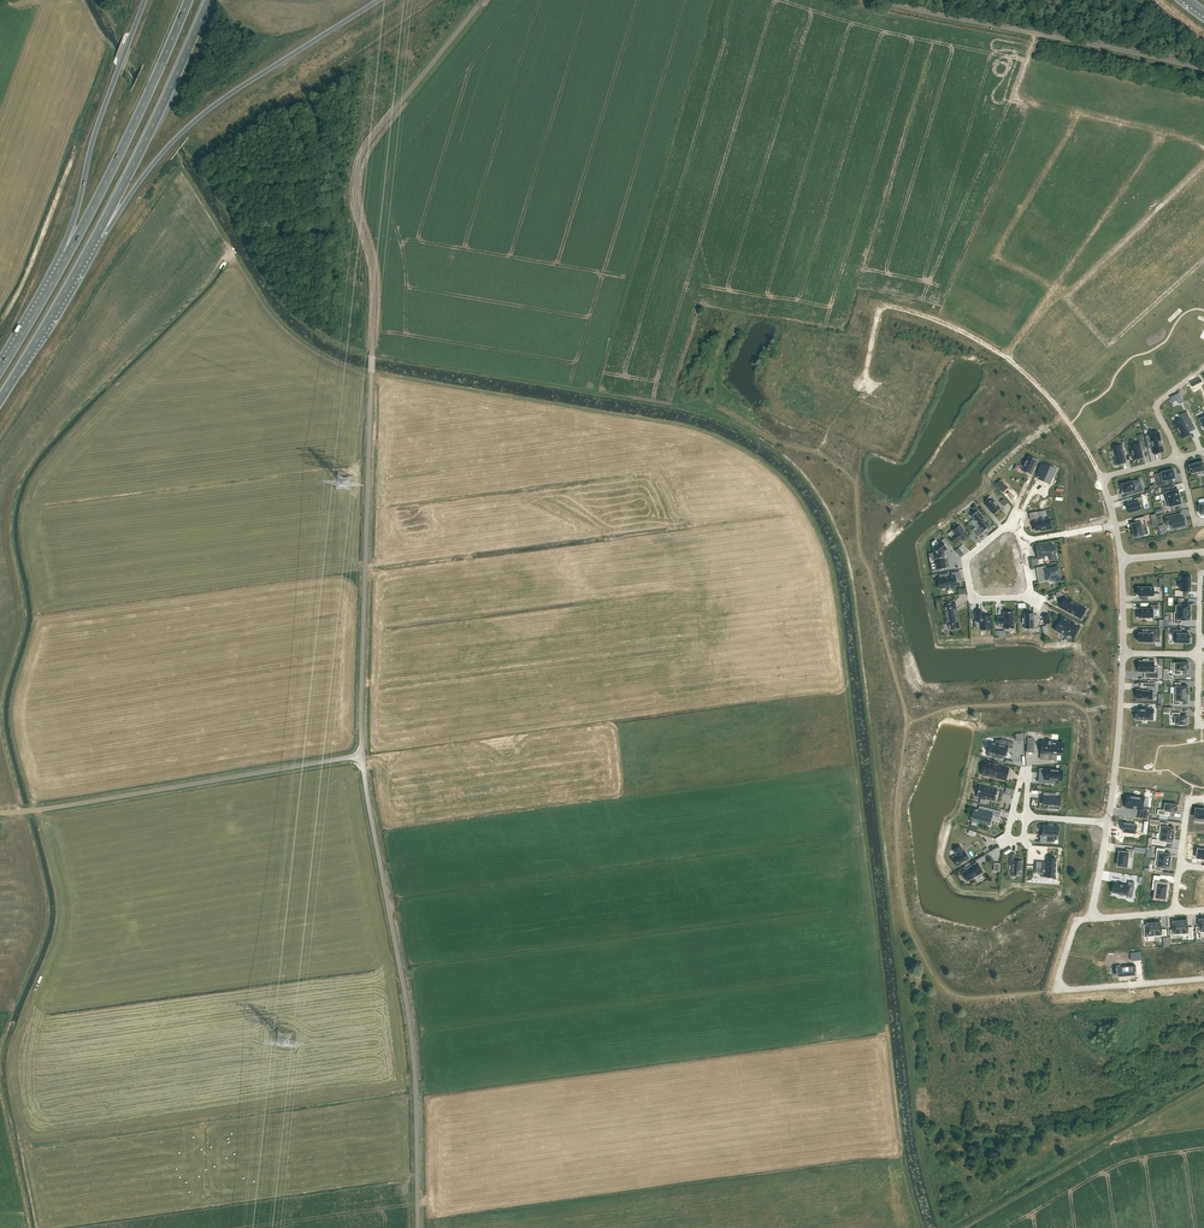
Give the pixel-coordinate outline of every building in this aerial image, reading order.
[(1202,382),(1200,378),(1190,383),(1192,387),(1202,382)] [(1182,420),(1175,423),(1182,439),(1190,435),(1188,430),(1194,427),(1195,429),(1196,429),(1187,411),(1179,415),(1182,420)] [(1150,435),(1145,436),(1147,443),(1151,442),(1154,453),(1164,451),(1163,445),(1162,445),(1161,441),(1162,441),(1162,440),(1161,440),(1160,435),(1150,437),(1150,435)] [(1139,442),(1130,445),(1134,460),(1144,458),(1142,451),(1146,450),(1143,440),(1139,441),(1139,442)] [(1113,450),(1109,451),(1111,457),(1115,456),(1117,464),(1126,462),(1123,447),(1113,450)] [(1028,456),(1022,471),(1031,475),(1038,460),(1028,456)] [(1190,465),(1192,473),(1202,471),(1203,474),(1203,465),(1203,462),(1190,465)] [(1047,467),(1044,465),(1038,477),(1042,479),(1041,480),(1049,484),(1050,485),(1050,483),(1056,470),(1056,471),(1057,469),(1056,468),(1056,469),(1048,466),(1047,467)] [(1160,480),(1157,481),(1158,486),(1169,484),(1168,480),(1176,478),(1175,474),(1176,474),(1175,470),(1174,470),(1167,471),(1167,470),(1163,471),(1163,472),(1158,473),(1160,480)] [(1128,483),(1121,485),(1122,489),(1123,489),(1124,493),(1132,490),(1133,494),(1144,491),(1142,486),(1139,487),(1137,480),(1132,482),(1132,480),(1128,482),(1128,483)] [(1178,489),(1163,493),(1165,500),(1180,497),(1178,489)] [(1129,508),(1128,509),(1129,513),(1130,513),(1145,509),(1142,501),(1143,501),(1142,496),(1134,498),(1135,503),(1128,505),(1129,508)] [(1180,497),(1165,500),(1166,507),(1182,504),(1180,497)] [(992,499),(985,504),(993,514),(1000,508),(992,499)] [(978,510),(971,516),(978,524),(972,530),(978,537),(985,531),(984,530),(990,525),(978,510)] [(1037,512),(1029,513),(1030,520),(1038,518),(1038,516),(1045,515),(1044,510),(1037,512)] [(1175,515),(1165,517),(1167,525),(1173,524),(1173,529),(1178,528),(1178,529),(1182,528),(1182,527),(1186,526),(1185,517),(1182,518),(1181,514),(1175,515)] [(1136,523),(1132,524),(1133,528),(1134,531),(1135,537),(1136,536),(1137,538),(1141,537),(1141,535),(1144,535),(1142,528),(1147,527),(1145,516),(1135,519),(1136,523)] [(1039,521),(1034,522),(1035,530),(1041,529),(1041,530),(1051,529),(1049,519),(1043,520),(1040,521),(1040,520),(1039,521)] [(956,534),(950,538),(955,544),(960,540),(961,540),(968,535),(960,525),(954,530),(953,531),(955,533),(956,534)] [(941,540),(932,548),(936,570),(946,568),(944,552),(948,548),(951,546),(944,538),(941,540)] [(1040,548),(1036,549),(1038,557),(1049,555),(1050,561),(1057,559),(1056,555),(1057,555),(1056,553),(1054,546),(1051,546),(1051,543),(1041,545),(1039,546),(1040,548)] [(959,548),(955,551),(960,557),(964,554),(959,548)] [(1044,575),(1039,576),(1040,582),(1048,580),(1047,579),(1048,578),(1054,577),(1054,581),(1057,581),(1060,581),(1058,568),(1051,569),(1050,568),(1045,569),(1046,571),(1043,571),(1044,575)] [(940,579),(938,579),(939,588),(946,587),(947,589),(953,588),(952,586),(956,585),(954,576),(949,577),(949,573),(939,575),(940,579)] [(1175,590),(1175,596),(1183,597),(1183,591),(1191,591),(1191,585),(1192,585),(1191,585),(1191,582),(1192,582),(1191,582),(1191,576),(1181,576),(1181,580),(1179,580),(1179,587),(1181,587),(1181,590),(1175,590)] [(1138,589),(1138,594),(1139,594),(1139,596),(1147,596),(1147,600),(1160,600),(1160,593),(1155,593),(1154,587),(1152,587),(1152,586),(1148,586),(1148,587),(1139,587),(1139,589),(1138,589)] [(1065,597),(1059,607),(1070,613),(1069,613),(1070,614),(1070,613),(1073,614),(1072,615),(1073,615),(1073,614),(1079,618),(1085,608),(1074,602),(1074,601),(1074,602),(1071,601),(1072,600),(1071,600),(1065,597)] [(1176,605),(1176,612),(1190,612),(1191,605),(1182,605),(1182,598),(1179,598),(1179,605),(1176,605)] [(955,601),(943,603),(947,624),(950,624),(950,625),(950,628),(953,630),(954,630),(956,629),(957,629),(959,626),(958,623),(955,601)] [(1138,613),(1138,618),(1145,618),(1145,617),(1154,617),(1154,609),(1159,609),(1159,605),(1151,605),(1151,609),(1139,609),(1139,613),(1138,613)] [(982,611),(976,611),(976,621),(980,621),(981,630),(990,629),(990,616),(982,616),(982,611)] [(1003,617),(997,617),(997,626),(1004,626),(1004,629),(1014,629),(1014,612),(1003,612),(1003,617)] [(1175,612),(1175,623),(1182,624),(1182,620),(1190,620),(1190,612),(1176,612),(1175,612)] [(1023,618),(1022,618),(1023,624),(1023,623),(1024,623),(1024,628),(1034,628),(1034,627),(1038,627),(1038,620),(1034,620),(1034,613),(1024,613),(1024,618),(1023,618)] [(1057,624),(1054,629),(1059,631),(1067,636),(1068,633),(1071,635),(1076,626),(1073,624),(1074,623),(1061,616),(1057,624)] [(949,624),(945,625),(944,622),(938,622),(940,635),(950,633),(949,624)] [(1138,635),(1138,640),(1139,640),(1139,642),(1147,642),(1147,643),(1152,643),(1152,642),(1155,642),(1160,642),(1160,636),(1160,629),(1148,629),(1148,633),(1139,633),(1139,635),(1138,635)] [(1172,629),(1172,634),(1174,634),(1174,642),(1190,643),(1190,642),(1191,642),(1191,638),(1190,638),(1190,634),(1182,634),(1182,630),(1172,629)] [(1139,661),(1139,672),(1147,672),(1147,678),(1159,678),(1159,667),(1155,667),(1155,661),(1149,661),(1149,659),(1144,659),(1144,661),(1139,661)] [(1174,663),(1174,674),(1182,675),(1182,670),(1189,670),(1189,663),(1185,663),(1185,662),(1181,662),(1181,663),(1174,663)] [(1164,679),(1173,679),(1173,676),(1168,676),(1168,670),(1165,670),(1164,679)] [(1137,690),(1136,695),(1138,695),(1138,698),(1143,698),(1143,699),(1153,699),(1153,693),(1156,693),(1157,683),(1146,683),(1146,690),(1138,690),(1137,690)] [(1175,693),(1189,694),(1189,687),(1181,686),(1181,683),(1175,683),(1175,693)] [(1174,693),(1173,704),(1181,704),(1181,701),(1189,701),(1189,694),(1175,693),(1174,693)] [(1137,715),(1136,719),(1140,719),(1152,719),(1152,709),(1137,708),(1136,715),(1137,715)] [(1173,713),(1172,717),(1175,717),(1174,724),(1180,724),(1180,725),(1184,725),(1184,724),(1188,724),(1188,717),(1180,716),(1180,713),(1173,713)] [(1028,738),(1027,752),(1034,753),(1035,741),(1032,740),(1032,738),(1028,738)] [(988,749),(988,751),(991,752),(996,754),(995,757),(1003,759),(1004,755),(1005,756),(1005,754),(1004,754),(1005,753),(1007,747),(1012,749),(1014,743),(1003,740),(1003,739),(995,740),(995,744),(990,743),(988,749)] [(1046,748),(1045,753),(1049,753),(1048,760),(1056,760),(1057,754),(1059,754),(1061,754),(1061,749),(1062,749),(1062,748),(1062,743),(1060,743),(1051,742),(1051,741),(1051,740),(1051,741),(1048,741),(1048,740),(1048,742),(1046,742),(1046,747),(1045,746),(1045,748),(1046,748)] [(983,765),(982,770),(988,772),(987,776),(996,778),(996,777),(1005,779),(1008,768),(990,763),(989,762),(989,763),(985,762),(984,765),(983,765)] [(1040,769),(1039,773),(1045,773),(1045,779),(1062,780),(1062,770),(1040,769)] [(979,785),(976,797),(977,797),(977,796),(994,800),(994,801),(997,789),(997,790),(979,786),(980,785),(979,785)] [(1043,802),(1042,804),(1044,804),(1060,806),(1061,797),(1056,797),(1056,793),(1043,792),(1043,796),(1043,802)] [(1129,802),(1129,807),(1134,808),(1133,809),(1134,809),(1137,809),(1137,808),(1140,809),(1139,817),(1149,819),(1151,809),(1148,808),(1149,798),(1144,798),(1142,797),(1130,796),(1129,801),(1129,802)] [(1158,809),(1158,814),(1169,816),(1170,811),(1177,812),(1178,805),(1174,804),(1174,803),(1170,803),(1170,804),(1165,803),(1164,810),(1158,809)] [(974,809),(972,817),(980,819),(979,823),(988,825),(990,826),(990,825),(989,825),(990,820),(991,821),(991,820),(990,820),(991,816),(1000,819),(1001,811),(979,806),(978,810),(978,809),(975,809),(973,809),(974,809)] [(1195,817),(1203,818),(1203,809),(1202,809),(1197,808),(1195,817)] [(1161,822),(1159,833),(1174,835),(1175,828),(1168,827),(1168,823),(1161,822)] [(1124,823),(1123,832),(1136,833),(1138,825),(1124,823)] [(1043,825),(1042,835),(1047,835),(1047,841),(1053,842),(1053,839),(1057,839),(1057,836),(1058,836),(1058,826),(1053,826),(1053,824),(1048,824),(1048,825),(1043,825)] [(1153,839),(1152,844),(1166,845),(1166,841),(1173,842),(1174,835),(1159,833),(1158,840),(1153,839)] [(957,855),(952,858),(957,866),(969,859),(968,858),(969,858),(965,851),(964,852),(964,851),(963,851),(960,846),(954,850),(957,855)] [(1119,860),(1118,865),(1127,867),(1129,857),(1132,857),(1133,849),(1127,848),(1126,852),(1120,852),(1119,857),(1119,860)] [(1157,848),(1156,859),(1171,861),(1172,854),(1165,853),(1165,849),(1157,848)] [(1010,854),(1009,865),(1012,865),(1011,875),(1016,875),(1016,876),(1017,876),(1017,875),(1021,876),(1022,862),(1014,861),(1015,854),(1010,854)] [(1047,869),(1046,877),(1047,877),(1047,876),(1054,876),(1054,878),(1055,878),(1056,860),(1056,858),(1055,858),(1049,858),(1048,858),(1048,859),(1047,859),(1047,868),(1047,869)] [(1156,859),(1154,870),(1161,871),(1162,867),(1170,868),(1171,861),(1156,859)] [(967,870),(962,873),(967,881),(970,879),(971,880),(983,872),(977,862),(967,869),(967,870)] [(1154,875),(1152,890),(1157,890),(1156,897),(1166,899),(1168,885),(1160,884),(1161,876),(1154,875)] [(1116,883),(1114,892),(1128,895),(1130,886),(1134,887),(1135,882),(1129,881),(1128,885),(1116,883)] [(1188,920),(1181,921),(1182,934),(1182,936),(1189,935),(1189,939),(1194,939),(1193,927),(1188,927),(1188,920)] [(1174,929),(1171,929),(1171,935),(1182,934),(1181,921),(1174,921),(1174,929)] [(1161,922),(1154,923),(1155,936),(1167,936),(1166,929),(1162,929),(1161,922)] [(1148,931),(1144,932),(1145,937),(1155,936),(1154,923),(1147,923),(1148,931)] [(1192,959),(1192,970),(1203,969),(1203,958),(1192,959)] [(1119,976),(1117,976),(1134,975),(1134,973),(1137,973),(1136,965),(1118,967),(1119,976)]
